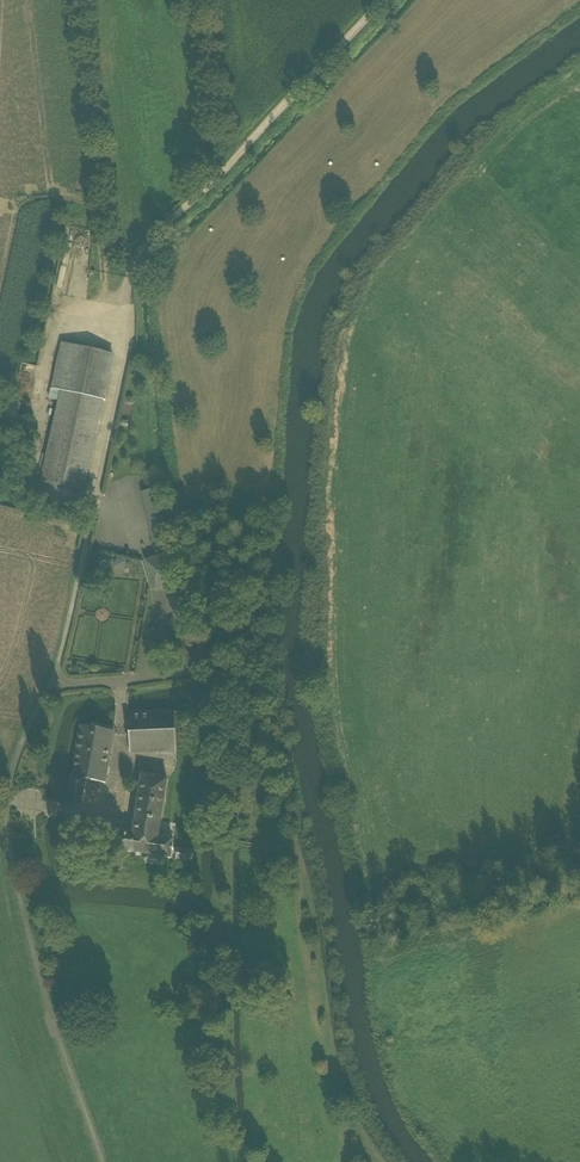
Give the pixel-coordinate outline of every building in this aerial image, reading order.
[(40,482),(83,492),(103,399),(96,397),(105,353),(62,343),(52,388),(60,390),(58,401),(40,482)] [(113,354),(105,353),(96,397),(103,399),(113,354)] [(60,390),(52,388),(50,400),(58,401),(60,390)] [(169,555),(167,546),(155,548),(157,558),(169,555)] [(178,582),(169,555),(157,558),(146,562),(155,589),(165,586),(178,582)] [(202,664),(201,660),(186,664),(187,669),(202,664)] [(128,714),(130,753),(176,750),(175,712),(128,714)] [(81,725),(72,776),(86,778),(85,779),(105,783),(114,731),(81,725)] [(142,775),(133,833),(130,852),(171,858),(172,848),(173,839),(158,837),(167,779),(142,775)] [(81,806),(85,779),(86,778),(72,776),(67,804),(81,806)] [(79,818),(81,806),(67,804),(65,816),(79,818)] [(103,847),(130,852),(133,833),(106,828),(103,847)] [(171,858),(190,861),(192,851),(172,848),(171,858)]
